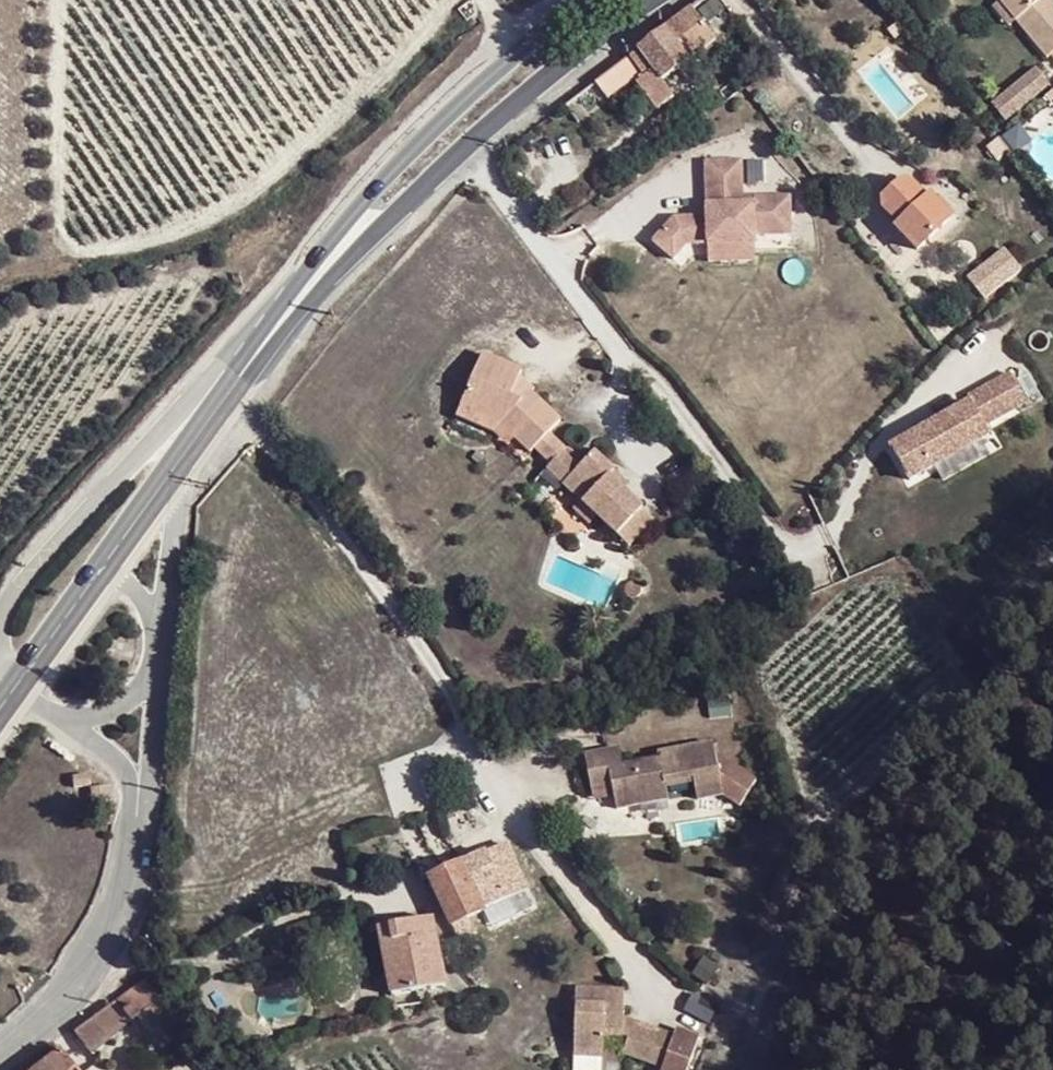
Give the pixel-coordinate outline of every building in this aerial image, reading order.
[(1010,26),(1017,21),(1001,0),(993,7),(1010,26)] [(1051,0),(1001,0),(1017,21),(1048,58),(1052,54),(1052,55),(1052,2),(1051,0)] [(691,7),(629,56),(642,73),(645,77),(653,70),(662,81),(716,40),(691,7)] [(629,56),(611,72),(624,87),(642,73),(629,56)] [(611,72),(595,84),(607,99),(624,87),(611,72)] [(989,106),(1003,122),(1033,97),(1019,81),(989,106)] [(595,84),(565,107),(577,122),(607,99),(595,84)] [(791,238),(791,196),(742,197),(742,160),(701,160),(702,217),(657,218),(658,253),(704,253),(705,266),(755,265),(754,239),(791,238)] [(907,178),(881,204),(902,226),(899,229),(919,248),(951,218),(932,198),(928,201),(907,178)] [(982,302),(1026,271),(1019,262),(1010,268),(1006,263),(971,286),(982,302)] [(986,325),(979,316),(972,320),(979,330),(986,325)] [(560,422),(532,394),(526,400),(515,391),(521,376),(523,371),(483,355),(457,417),(495,433),(503,425),(512,434),(530,453),(534,449),(550,432),(560,422)] [(1010,373),(967,393),(984,428),(1027,407),(1010,373)] [(526,400),(532,394),(536,390),(521,376),(515,391),(526,400)] [(901,485),(988,450),(971,407),(884,442),(901,485)] [(487,440),(495,433),(457,417),(454,425),(487,440)] [(505,442),(512,434),(503,425),(495,433),(505,442)] [(534,449),(551,465),(563,453),(567,448),(550,432),(534,449)] [(567,448),(563,453),(580,468),(586,461),(570,445),(567,448)] [(548,469),(584,504),(598,517),(619,537),(644,511),(623,490),(610,477),(615,472),(595,453),(586,461),(580,468),(563,453),(551,465),(548,469)] [(628,485),(615,472),(610,477),(623,490),(628,485)] [(598,517),(584,504),(577,512),(590,525),(598,517)] [(655,521),(644,511),(619,537),(629,547),(655,521)] [(633,582),(631,582),(629,582),(627,584),(625,586),(624,589),(624,593),(625,595),(627,597),(630,598),(633,598),(635,597),(638,596),(639,593),(640,589),(639,587),(637,584),(635,583),(633,582)] [(692,783),(695,800),(721,795),(711,744),(668,752),(670,765),(660,767),(659,759),(620,766),(617,750),(606,752),(613,790),(617,809),(666,800),(664,789),(692,783)] [(590,795),(613,790),(606,752),(583,756),(590,795)] [(658,755),(659,759),(660,767),(670,765),(668,752),(658,755)] [(90,787),(88,774),(73,776),(75,789),(90,787)] [(483,904),(507,893),(503,885),(520,877),(505,845),(430,879),(452,926),(466,920),(486,911),(483,904)] [(509,899),(507,893),(483,904),(486,911),(509,899)] [(379,928),(392,995),(446,985),(433,919),(379,928)] [(471,931),(466,920),(452,926),(457,938),(471,931)] [(144,979),(75,1033),(84,1043),(93,1053),(135,1020),(156,1043),(164,1038),(170,1044),(179,1038),(181,1039),(191,1031),(145,979),(144,979)] [(577,989),(575,1051),(604,1052),(604,1037),(623,1037),(629,1039),(624,1053),(664,1066),(674,1036),(635,1023),(633,1028),(624,1024),(625,1007),(619,1007),(619,991),(577,989)] [(710,1022),(716,1003),(691,995),(684,1014),(710,1022)] [(61,1051),(37,1069),(75,1069),(61,1051)] [(604,1052),(575,1051),(574,1058),(604,1059),(604,1052)]
